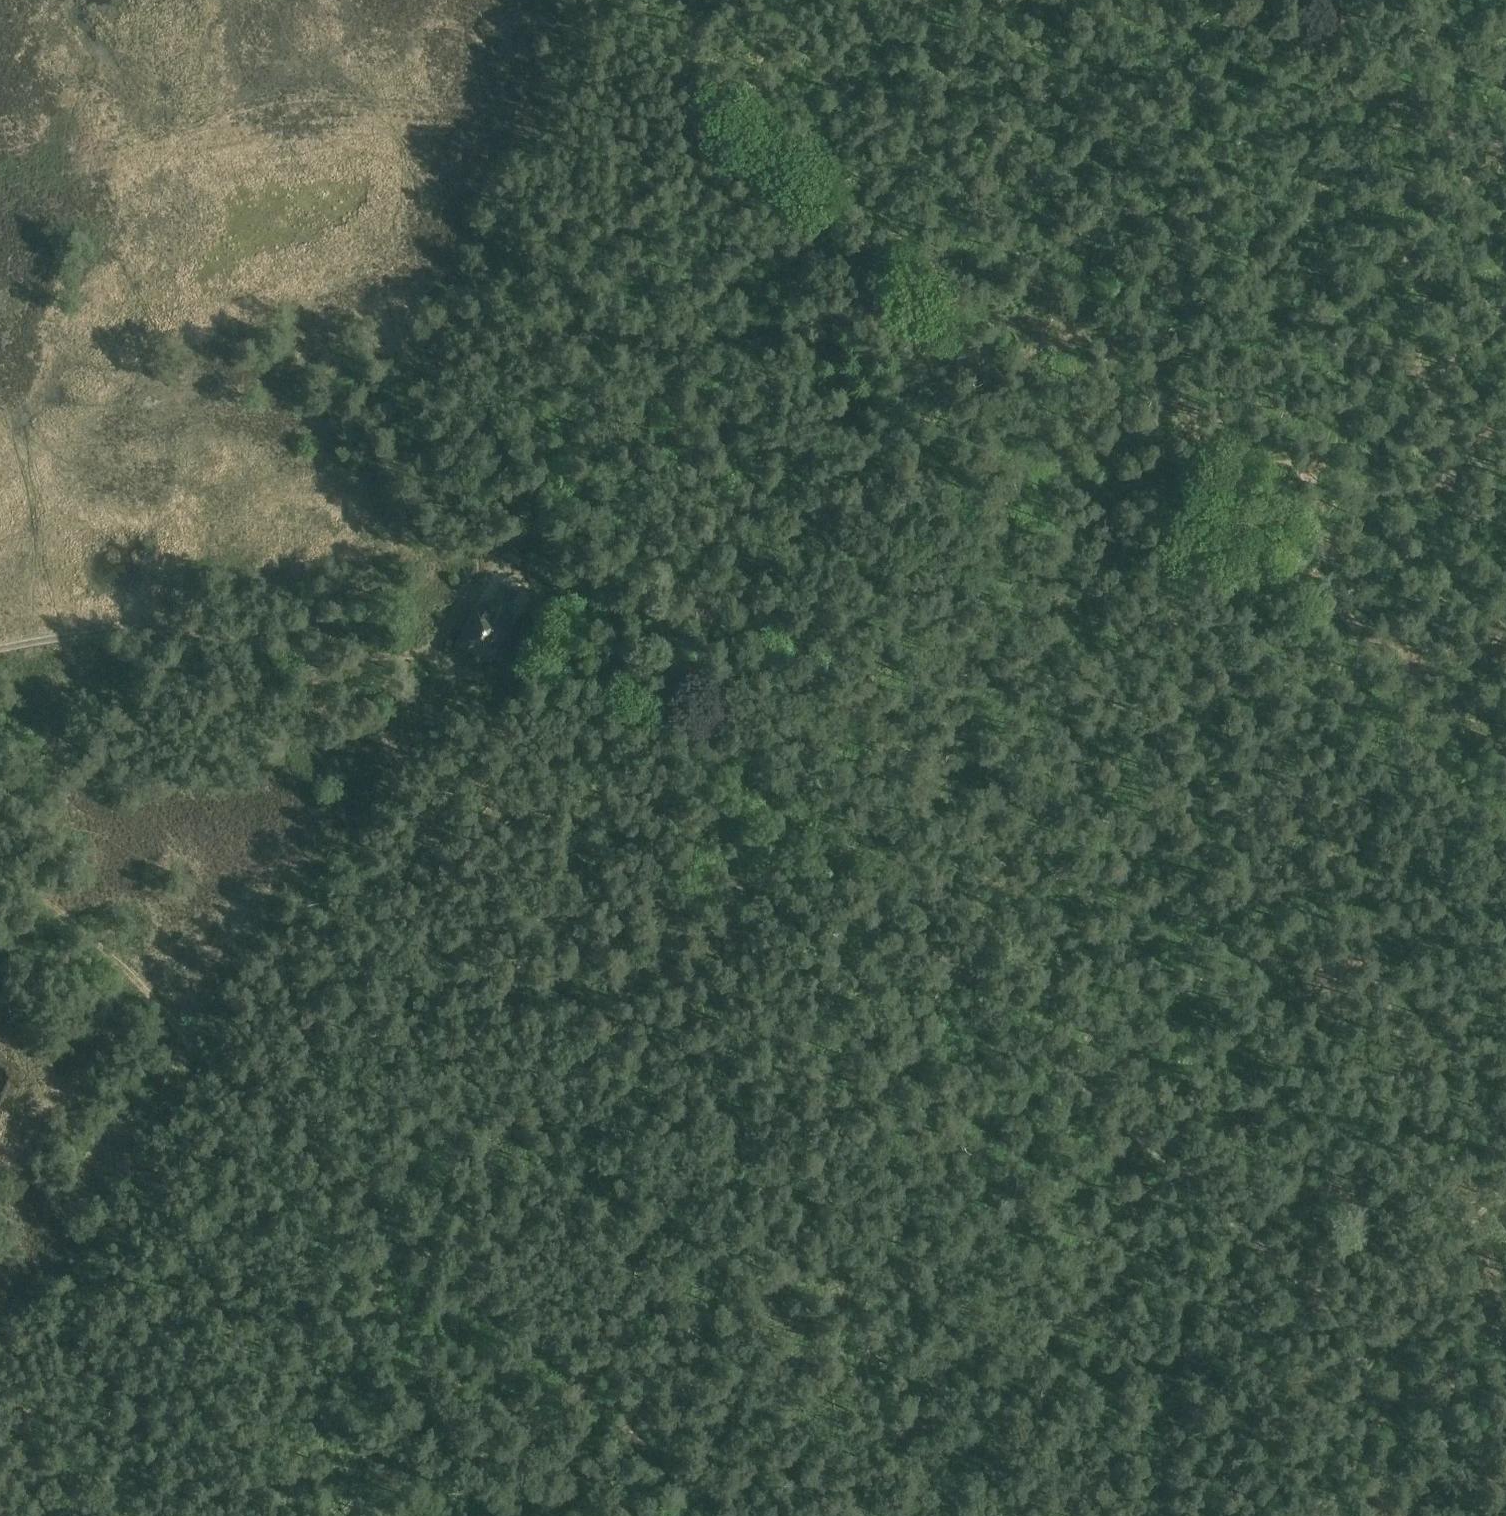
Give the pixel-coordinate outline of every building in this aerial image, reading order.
[(508,606),(493,599),(488,612),(476,607),(459,645),(491,660),(500,641),(498,640),(504,628),(499,626),(508,606)]
